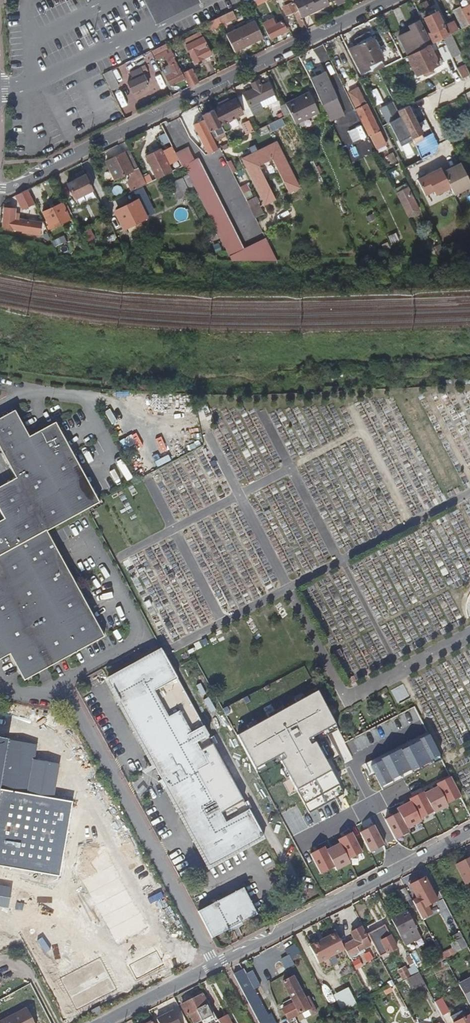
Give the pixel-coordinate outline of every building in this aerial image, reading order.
[(293,0),(283,0),(286,7),(283,9),(287,17),(297,12),(293,4),(295,3),(293,0)] [(329,4),(328,0),(294,0),(293,0),(295,3),(299,12),(302,18),(329,4)] [(466,19),(461,8),(455,11),(464,29),(469,26),(466,19)] [(446,31),(436,9),(424,15),(432,33),(430,34),(434,44),(442,40),(447,38),(444,32),(446,31)] [(222,26),(236,19),(232,11),(218,18),(220,24),(222,26)] [(302,18),(299,12),(296,16),(301,28),(306,26),(302,18)] [(227,36),(235,53),(262,39),(255,23),(257,22),(254,17),(231,28),(234,33),(227,36)] [(206,34),(222,26),(220,24),(218,18),(203,26),(202,26),(206,34)] [(287,32),(282,23),(275,26),(272,20),(263,25),(271,40),(287,32)] [(429,40),(420,23),(410,27),(412,32),(400,38),(403,45),(406,44),(409,50),(413,48),(415,51),(421,49),(419,45),(429,40)] [(212,56),(204,38),(199,41),(197,35),(184,42),(195,64),(212,56)] [(459,55),(450,36),(447,38),(442,40),(444,43),(445,46),(451,58),(451,59),(459,55)] [(384,59),(373,40),(359,47),(358,46),(348,51),(360,74),(369,69),(368,67),(384,59)] [(170,48),(168,43),(151,51),(156,61),(165,56),(170,67),(162,70),(170,86),(184,80),(176,63),(177,63),(170,48)] [(431,49),(430,46),(408,57),(417,77),(439,65),(431,49)] [(451,58),(445,46),(439,49),(444,62),(451,58)] [(398,61),(395,56),(388,60),(391,65),(398,61)] [(469,76),(465,66),(457,70),(462,80),(469,76)] [(129,82),(128,83),(133,94),(139,91),(149,86),(141,68),(130,73),(131,75),(133,80),(129,82)] [(120,87),(112,71),(104,75),(111,91),(120,87)] [(197,85),(192,73),(184,77),(190,89),(197,85)] [(338,98),(326,73),(312,80),(324,105),(338,98)] [(255,91),(238,99),(249,120),(266,112),(263,107),(278,101),(269,84),(263,87),(260,81),(253,85),(255,91)] [(350,94),(377,150),(387,145),(359,89),(350,94)] [(296,125),(319,113),(309,94),(286,104),(291,114),(296,125)] [(221,109),(215,112),(223,128),(226,134),(233,131),(232,130),(229,124),(237,119),(244,116),(236,102),(231,105),(229,102),(220,107),(221,109)] [(291,114),(286,104),(281,106),(286,116),(289,115),(291,114)] [(423,141),(418,129),(419,128),(408,107),(398,111),(415,145),(423,141)] [(223,128),(215,112),(214,110),(203,116),(210,131),(215,128),(217,131),(223,128)] [(337,117),(334,111),(328,113),(331,120),(337,117)] [(240,125),(237,119),(229,124),(232,130),(240,125)] [(255,132),(252,127),(249,120),(241,124),(247,136),(249,135),(255,132)] [(203,121),(195,125),(205,145),(202,145),(199,148),(207,156),(217,150),(203,121)] [(273,131),(283,127),(280,121),(271,125),(273,131)] [(176,155),(166,134),(159,138),(176,171),(182,168),(182,167),(176,155)] [(242,159),(264,205),(275,200),(258,166),(272,159),(288,193),(299,188),(277,143),(242,159)] [(195,161),(189,149),(176,155),(182,167),(195,161)] [(139,168),(130,152),(125,155),(133,171),(139,168)] [(434,165),(428,154),(421,157),(428,169),(434,165)] [(147,186),(139,168),(133,171),(125,155),(107,163),(115,181),(130,173),(132,177),(138,190),(147,186)] [(172,173),(165,159),(150,166),(157,180),(159,179),(172,173)] [(199,160),(185,166),(232,262),(268,262),(276,262),(265,240),(244,250),(199,160)] [(93,192),(84,175),(76,179),(77,181),(68,186),(75,201),(93,192)] [(138,190),(132,177),(127,184),(132,193),(138,190)] [(190,195),(182,179),(175,183),(183,199),(190,195)] [(399,192),(409,187),(407,182),(397,187),(399,192)] [(183,199),(175,183),(169,186),(177,202),(183,199)] [(420,210),(409,187),(399,192),(410,214),(412,214),(415,215),(417,214),(418,211),(420,210)] [(35,206),(27,191),(16,197),(22,211),(35,206)] [(246,201),(249,207),(257,203),(254,198),(246,201)] [(154,214),(147,200),(140,204),(146,218),(154,214)] [(257,203),(249,207),(254,219),(262,215),(257,203)] [(63,205),(62,204),(43,214),(49,227),(48,228),(50,231),(70,221),(63,205)] [(70,211),(66,204),(63,205),(70,221),(74,220),(70,211)] [(146,218),(140,204),(117,215),(125,231),(147,219),(146,218)] [(38,226),(18,221),(18,216),(14,215),(14,210),(5,208),(1,228),(19,232),(19,233),(35,237),(38,226)] [(398,243),(395,235),(388,238),(391,246),(398,243)] [(447,254),(441,243),(435,246),(441,257),(447,254)] [(60,551),(48,531),(104,500),(61,420),(35,434),(20,408),(0,419),(0,435),(7,449),(22,475),(0,486),(0,505),(6,517),(0,521),(0,659),(11,653),(25,679),(105,636),(60,551)] [(264,838),(210,736),(175,671),(165,651),(109,681),(208,867),(264,838)] [(249,728),(237,735),(255,769),(264,764),(278,757),(283,754),(285,759),(281,761),(284,768),(289,777),(309,814),(344,794),(324,757),(319,748),(316,742),(311,745),(308,740),(313,738),(327,730),(336,725),(318,691),(305,698),(297,702),(285,709),(269,717),(257,724),(249,728)] [(268,715),(269,717),(285,709),(283,706),(268,715)] [(338,728),(336,725),(327,730),(329,733),(338,728)] [(427,731),(411,740),(413,744),(420,741),(419,740),(429,734),(427,731)] [(371,765),(369,762),(365,764),(372,777),(378,774),(385,786),(402,777),(400,772),(409,767),(409,769),(429,758),(428,757),(438,752),(429,734),(419,740),(420,741),(413,744),(411,740),(405,743),(408,747),(401,751),(400,749),(371,765)] [(405,743),(369,762),(371,765),(400,749),(401,751),(408,747),(405,743)] [(322,747),(319,748),(324,757),(327,756),(322,747)] [(400,772),(402,777),(440,757),(438,752),(428,757),(429,758),(409,769),(409,767),(400,772)] [(264,764),(255,769),(257,773),(266,768),(264,764)] [(289,777),(284,768),(281,769),(286,778),(289,777)] [(385,821),(395,840),(409,832),(407,829),(421,821),(420,819),(433,812),(434,813),(448,806),(447,804),(460,797),(451,778),(437,785),(438,788),(424,795),(424,793),(410,801),(411,803),(397,810),(399,814),(385,821)] [(61,878),(73,803),(0,791),(0,868),(61,878)] [(359,833),(369,853),(383,846),(373,826),(359,833)] [(323,848),(309,855),(320,875),(334,868),(335,871),(349,864),(347,860),(361,853),(351,833),(337,841),(339,844),(325,851),(323,848)] [(454,867),(464,885),(469,882),(469,858),(454,867)] [(436,901),(424,878),(413,883),(411,881),(408,882),(417,899),(425,895),(430,905),(436,901)] [(255,914),(241,888),(197,912),(210,938),(255,914)] [(410,900),(404,888),(397,892),(403,903),(410,900)] [(420,914),(428,909),(425,904),(415,909),(420,918),(422,916),(420,914)] [(421,920),(431,915),(428,909),(420,914),(422,916),(420,918),(421,920)] [(419,937),(406,912),(390,920),(404,946),(419,937)] [(395,948),(380,921),(372,926),(373,928),(370,930),(369,927),(362,931),(377,958),(395,948)] [(346,959),(368,947),(359,929),(348,935),(353,944),(341,950),(342,951),(346,959)] [(467,948),(459,933),(450,938),(453,944),(451,945),(456,954),(467,948)] [(341,950),(333,934),(306,949),(315,965),(342,951),(341,950)] [(289,964),(298,959),(295,953),(285,958),(289,964)] [(418,973),(409,956),(404,959),(409,969),(407,970),(407,971),(410,977),(418,973)] [(281,972),(290,967),(289,964),(285,958),(285,957),(276,962),(281,972)] [(410,977),(407,971),(407,970),(405,967),(397,971),(402,981),(407,979),(410,977)] [(268,1015),(265,1017),(251,990),(258,987),(249,971),(242,975),(240,971),(232,975),(258,1022),(272,1022),(268,1015)] [(427,990),(418,973),(410,977),(407,979),(416,996),(427,990)] [(359,996),(347,975),(340,979),(351,1000),(359,996)] [(284,1021),(304,1010),(308,1016),(312,1014),(303,998),(300,1000),(299,998),(301,997),(299,993),(297,995),(288,979),(277,985),(288,1005),(277,1011),(284,1021)] [(458,985),(468,1004),(468,1005),(469,1004),(469,979),(458,985)] [(200,995),(181,1005),(186,1016),(189,1014),(194,1022),(196,1022),(200,1021),(202,1022),(215,1022),(200,995)] [(448,1012),(440,999),(433,1002),(441,1017),(448,1012)] [(338,1012),(334,1005),(329,1008),(332,1015),(338,1012)] [(354,1012),(352,1008),(343,1012),(346,1017),(354,1012)] [(25,1011),(1,1022),(31,1022),(25,1011)] [(172,1011),(155,1020),(157,1022),(178,1022),(172,1011)] [(467,1018),(463,1011),(452,1017),(455,1022),(469,1022),(469,1016),(467,1018)]
